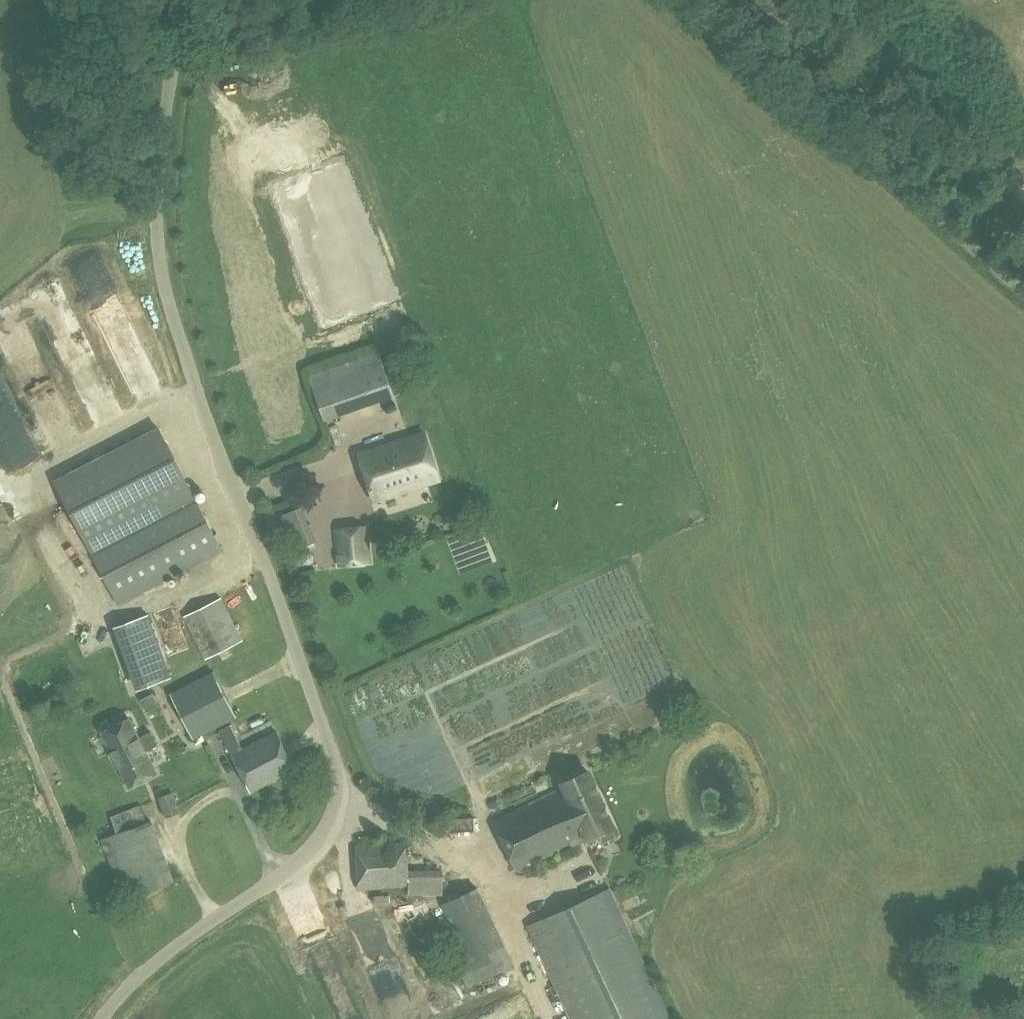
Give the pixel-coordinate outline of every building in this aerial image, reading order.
[(87,274),(112,340),(138,330),(113,264),(87,274)] [(88,389),(108,380),(68,290),(48,299),(88,389)] [(310,375),(325,417),(390,394),(376,352),(310,375)] [(54,476),(89,546),(193,492),(159,424),(54,476)] [(360,452),(375,498),(439,477),(425,432),(360,452)] [(89,546),(119,603),(222,549),(193,492),(89,546)] [(335,528),(339,564),(371,560),(367,524),(335,528)] [(206,656),(247,641),(230,595),(189,611),(206,656)] [(117,625),(139,688),(173,676),(150,613),(117,625)] [(171,696),(190,736),(233,715),(213,676),(171,696)] [(102,731),(115,756),(155,736),(151,730),(140,736),(130,717),(102,731)] [(219,730),(231,754),(244,747),(232,723),(219,730)] [(277,729),(244,747),(231,754),(251,792),(298,769),(277,729)] [(155,736),(115,756),(130,785),(158,771),(147,749),(158,744),(155,736)] [(492,817),(516,870),(601,832),(605,841),(617,835),(613,826),(614,826),(589,770),(562,782),(564,785),(492,817)] [(158,797),(166,816),(181,811),(174,791),(158,797)] [(475,817),(447,819),(447,831),(475,829),(475,817)] [(409,886),(408,868),(407,840),(357,843),(359,890),(409,886)] [(409,886),(409,894),(443,894),(444,868),(408,868),(409,886)] [(439,922),(459,967),(462,971),(462,974),(467,986),(512,966),(503,945),(506,944),(479,886),(443,903),(449,917),(439,922)] [(572,1018),(669,1018),(609,888),(529,925),(572,1018)] [(328,908),(308,915),(306,907),(303,908),(341,1018),(366,1018),(328,908)]
